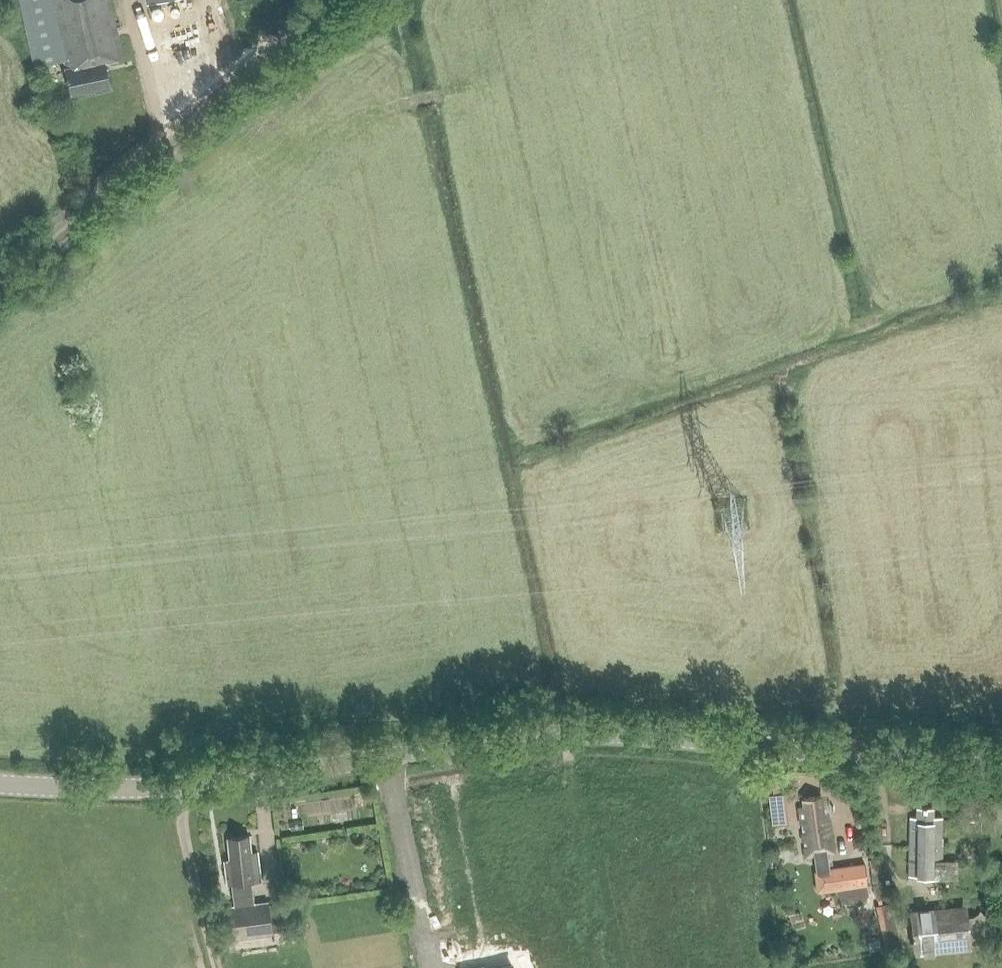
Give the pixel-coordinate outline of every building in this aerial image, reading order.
[(35,67),(65,60),(72,95),(109,87),(104,63),(123,59),(116,26),(114,27),(109,0),(21,0),(35,67)] [(787,820),(784,793),(774,794),(776,821),(787,820)] [(817,893),(835,890),(837,890),(842,902),(860,903),(867,897),(868,892),(867,884),(869,884),(866,864),(832,868),(829,869),(827,853),(835,852),(830,818),(833,817),(831,807),(823,808),(821,796),(803,799),(804,807),(799,808),(806,856),(814,855),(816,871),(814,871),(817,893)] [(941,875),(941,819),(941,818),(932,818),(932,809),(916,809),(916,817),(910,817),(909,875),(941,875)] [(228,883),(231,883),(233,906),(222,907),(225,938),(273,932),(269,902),(254,904),(251,880),(255,880),(260,879),(258,854),(251,855),(250,836),(228,839),(230,862),(225,862),(228,883)] [(932,907),(910,910),(914,956),(971,950),(969,933),(977,932),(975,917),(968,918),(967,904),(944,906),(944,901),(932,902),(932,907)] [(505,957),(478,964),(477,959),(456,964),(457,967),(508,967),(505,957)]
